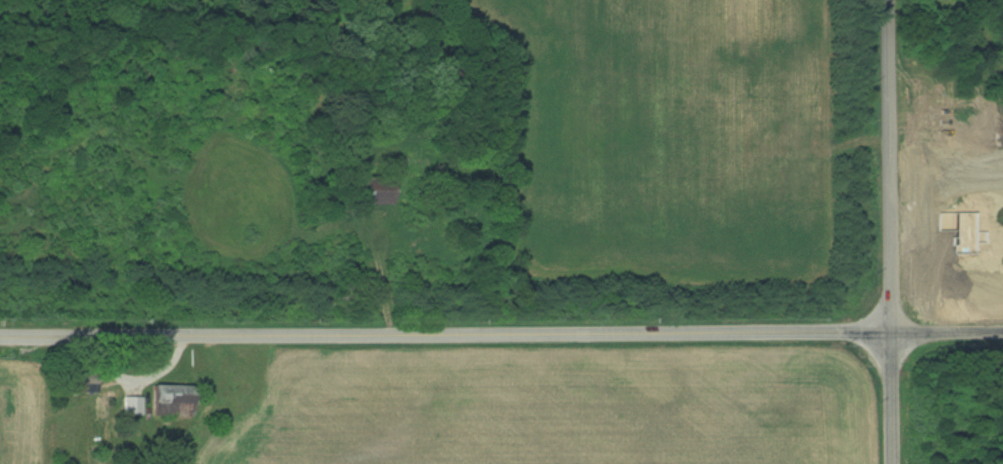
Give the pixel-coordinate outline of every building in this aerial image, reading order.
[(390,205),(390,178),(353,178),(353,205),(390,205)] [(95,370),(74,370),(74,390),(95,390),(95,370)] [(192,415),(192,384),(152,384),(152,415),(192,415)] [(141,414),(141,397),(124,397),(124,414),(141,414)]
